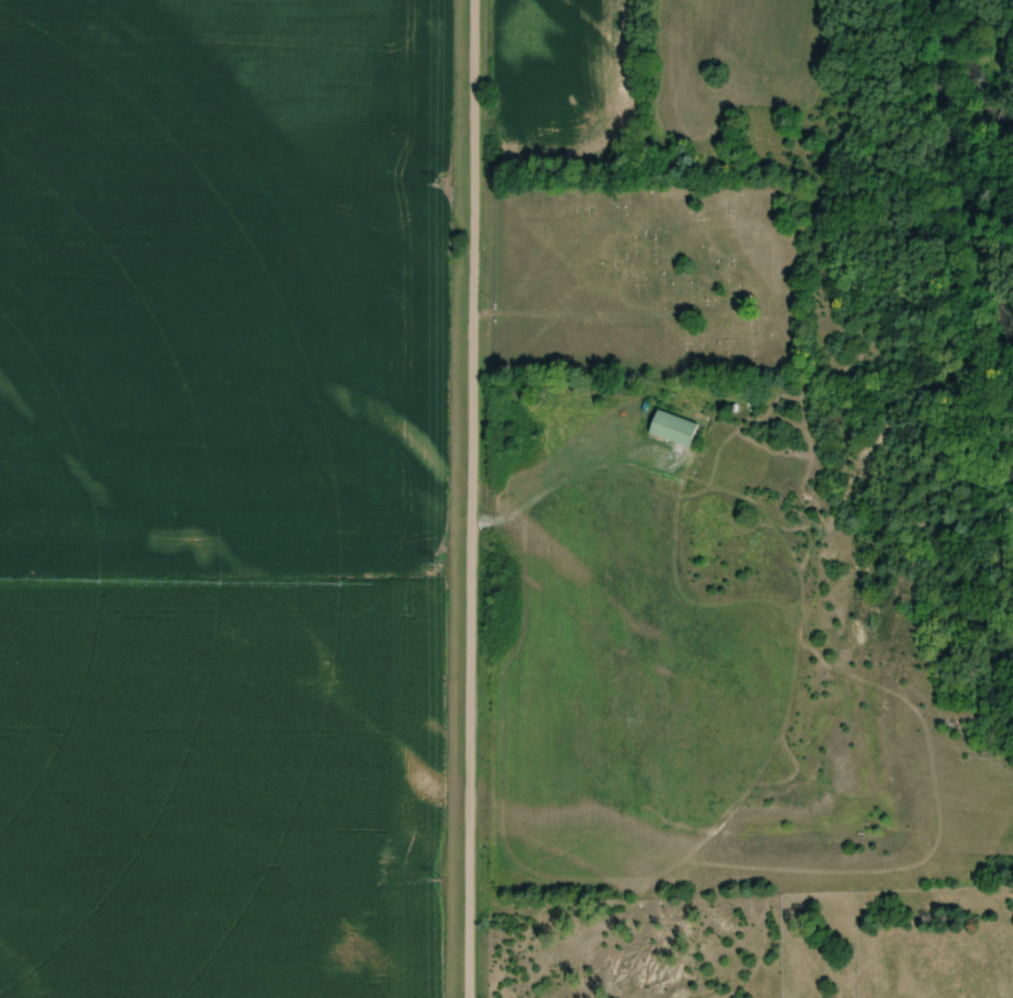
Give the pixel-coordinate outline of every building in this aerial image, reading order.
[(692,447),(700,423),(660,410),(652,434),(692,447)]
